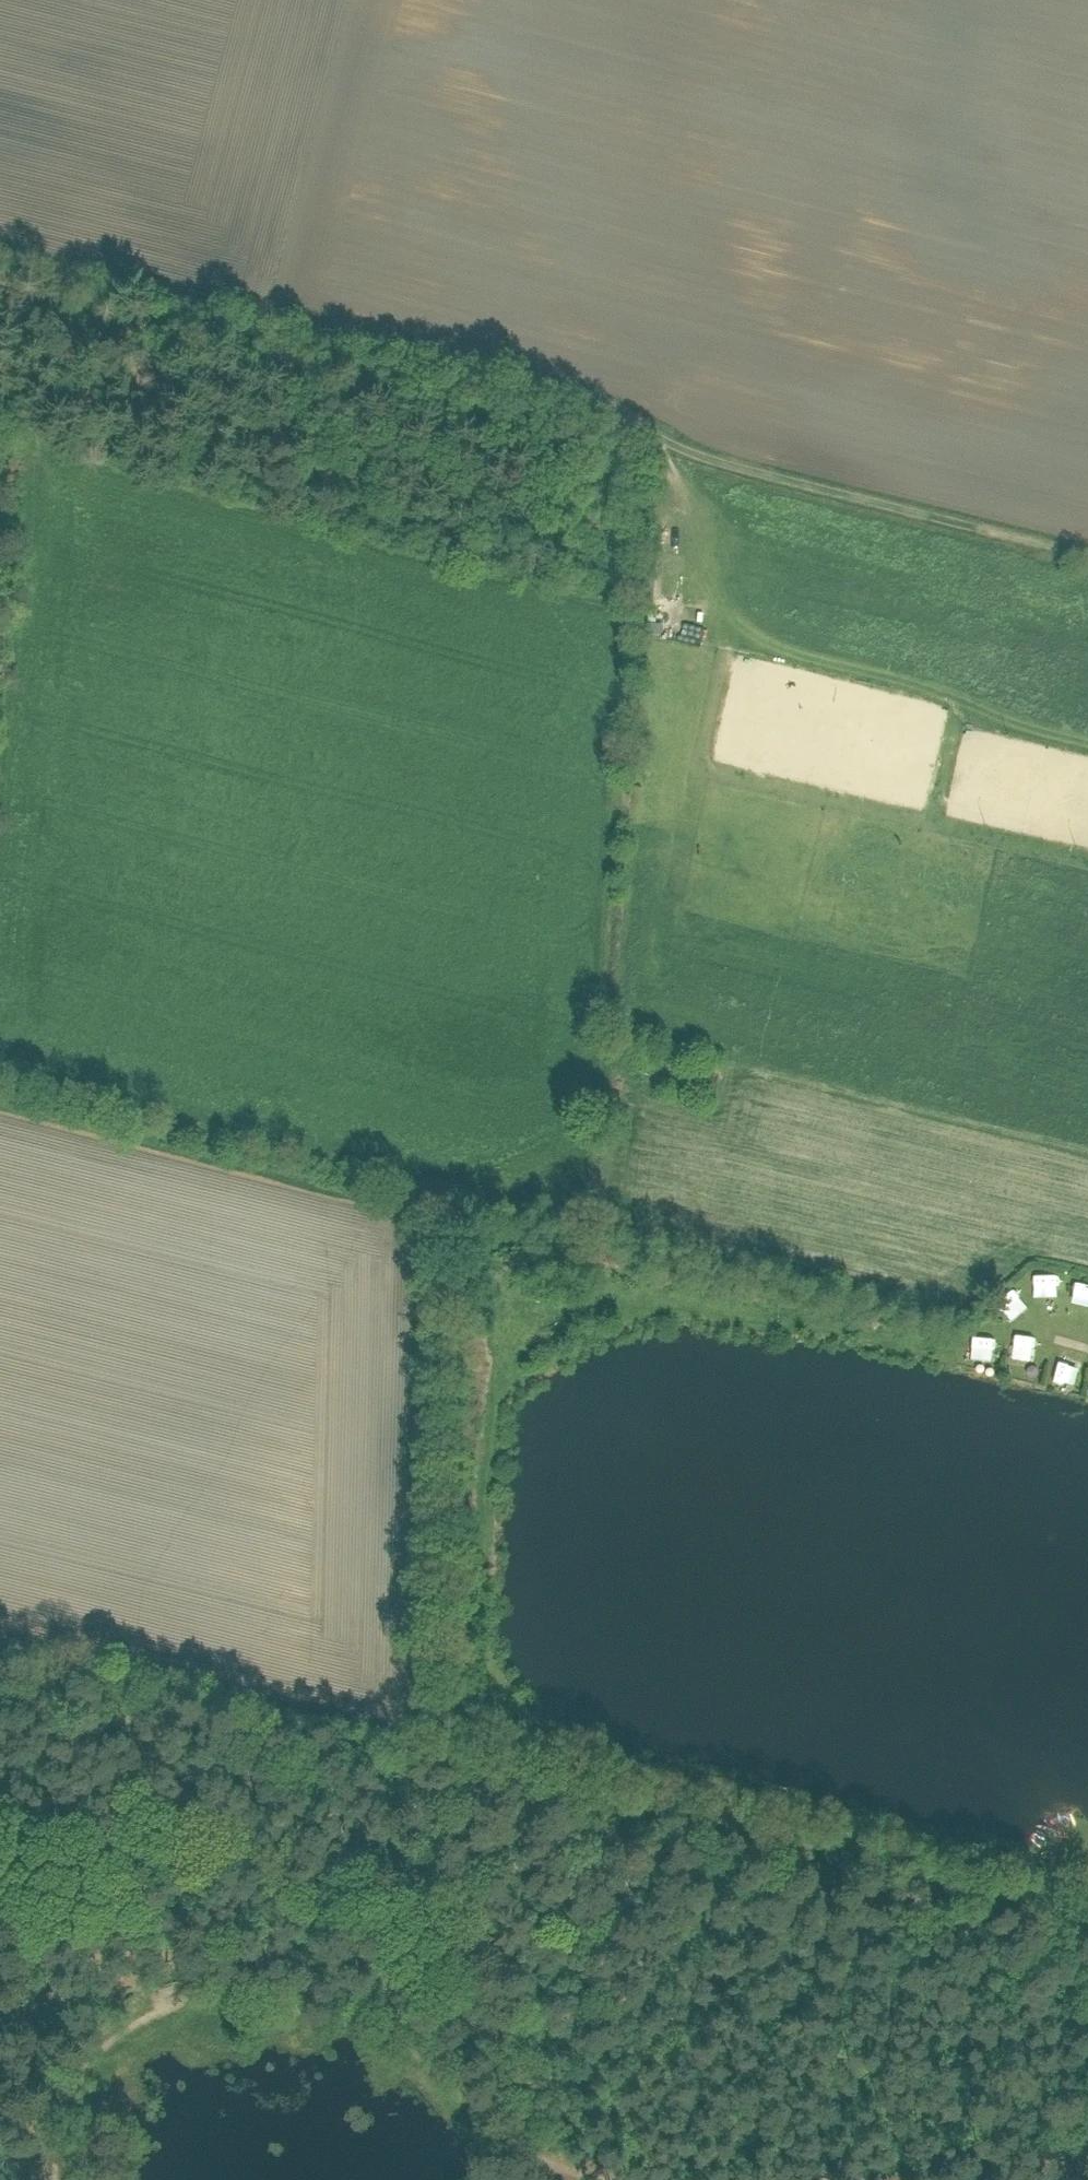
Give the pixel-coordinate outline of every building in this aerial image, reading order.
[(976,1353),(1000,1350),(998,1332),(974,1335),(976,1353)] [(1078,1379),(1086,1349),(1068,1344),(1061,1375),(1078,1379)]
